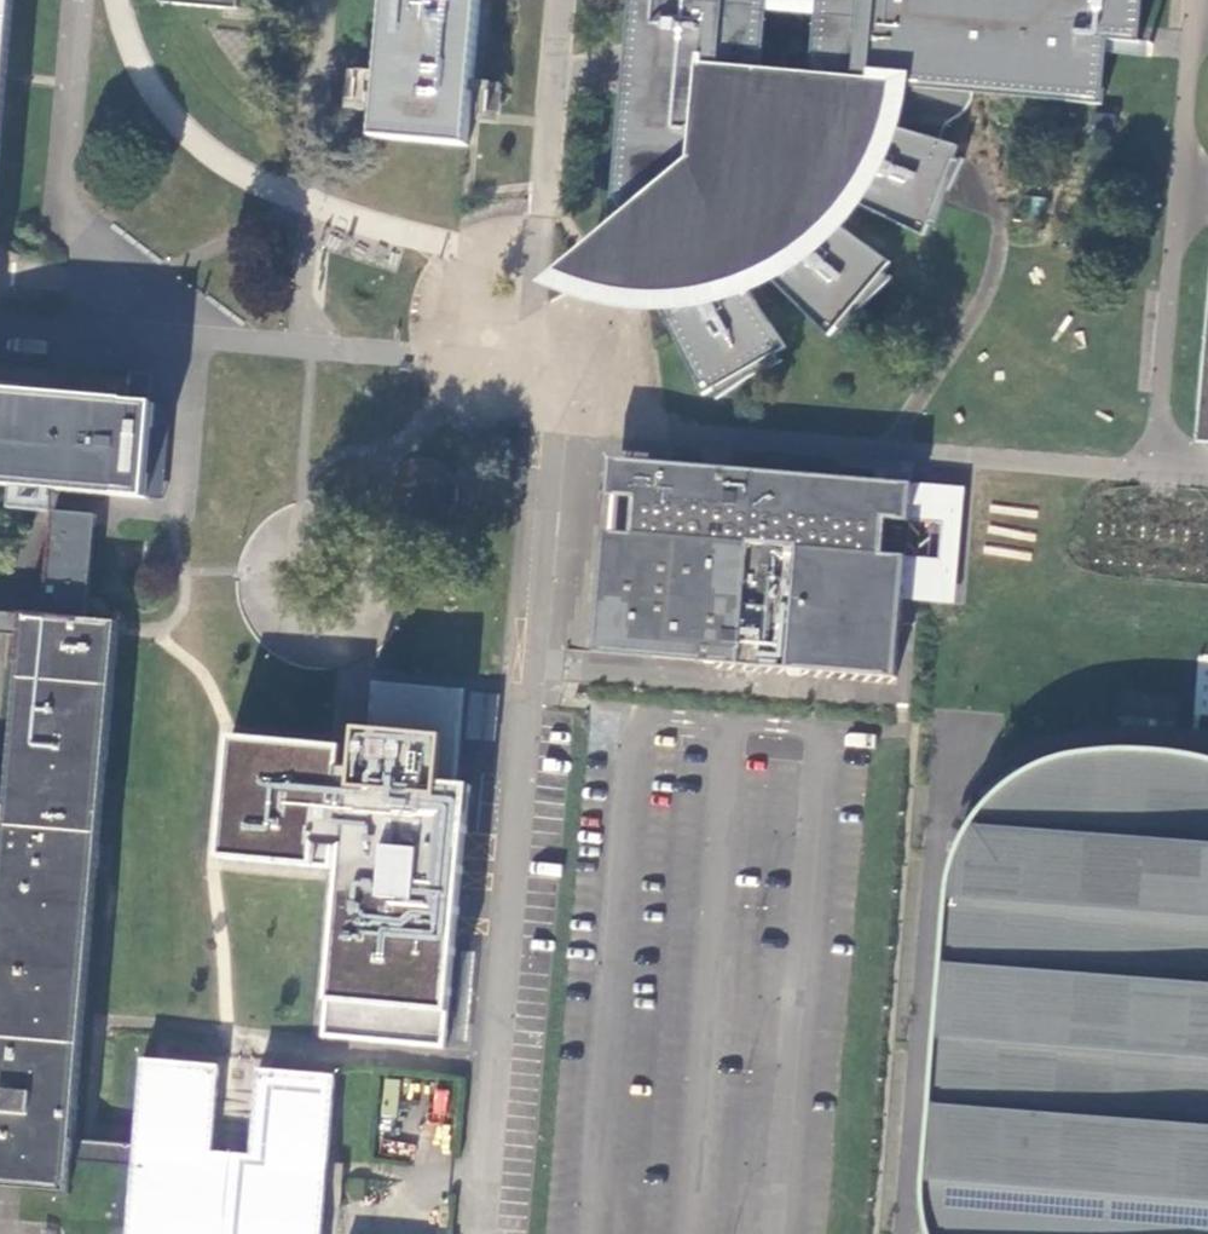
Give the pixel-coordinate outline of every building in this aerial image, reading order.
[(0,178),(1,167),(2,152),(3,147),(3,146),(4,125),(6,104),(8,83),(8,78),(9,72),(9,62),(11,41),(13,20),(15,0),(0,0),(0,178)] [(151,3),(156,3),(221,9),(224,9),(227,10),(228,0),(152,0),(151,3)] [(376,12),(375,33),(373,54),(371,69),(371,72),(371,75),(370,80),(370,85),(368,103),(368,107),(367,113),(365,138),(365,140),(375,141),(411,144),(460,148),(460,146),(462,121),(462,118),(462,115),(464,96),(464,93),(465,83),(466,73),(467,63),(468,52),(469,42),(469,41),(470,36),(470,31),(471,20),(472,9),(473,5),(473,0),(378,0),(376,12)] [(1141,27),(1142,23),(1143,9),(1144,0),(633,0),(633,4),(632,11),(631,24),(631,29),(630,42),(629,53),(628,56),(628,62),(627,70),(626,83),(626,86),(625,95),(624,106),(622,127),(621,136),(621,143),(620,148),(619,160),(619,164),(617,181),(616,192),(614,192),(612,208),(612,210),(611,226),(540,284),(590,304),(642,313),(663,313),(664,315),(673,333),(697,383),(700,388),(704,396),(713,391),(717,398),(715,399),(716,401),(782,363),(782,361),(779,362),(775,356),(788,348),(787,347),(777,332),(753,296),(776,285),(780,289),(820,328),(824,331),(831,338),(838,329),(839,328),(843,331),(845,333),(843,335),(845,336),(893,277),(892,276),(890,278),(884,273),(892,263),(878,252),(848,230),(866,209),(914,231),(919,234),(927,237),(931,227),(932,225),(937,227),(939,228),(939,231),(940,231),(953,196),(967,159),(965,159),(964,162),(962,161),(957,159),(961,147),(959,146),(944,142),(946,135),(949,126),(955,122),(960,118),(968,109),(975,97),(976,90),(990,91),(1006,92),(1039,95),(1055,96),(1070,98),(1070,100),(1105,103),(1106,87),(1104,86),(1107,55),(1107,49),(1108,45),(1108,44),(1108,39),(1140,42),(1141,36),(1141,27)] [(1194,440),(1204,441),(1207,441),(1207,288),(1194,440)] [(16,487),(27,488),(37,489),(54,490),(59,491),(80,493),(87,493),(93,494),(101,495),(106,495),(109,495),(110,495),(112,496),(114,496),(122,496),(122,498),(151,500),(151,499),(151,497),(152,487),(159,405),(159,404),(130,402),(130,403),(122,402),(118,402),(114,401),(109,401),(96,400),(67,397),(56,396),(34,395),(3,392),(0,392),(0,486),(16,487)] [(620,458),(610,457),(607,495),(618,496),(621,496),(634,497),(631,532),(615,531),(604,530),(602,554),(600,572),(599,591),(597,609),(596,627),(594,651),(618,653),(630,654),(648,656),(654,656),(666,658),(684,659),(702,661),(708,661),(739,664),(750,665),(757,665),(763,666),(765,666),(793,668),(798,669),(816,670),(819,671),(822,671),(835,672),(859,674),(896,677),(896,668),(897,659),(898,653),(899,640),(900,628),(900,620),(902,605),(902,599),(904,580),(906,555),(883,553),(885,536),(886,519),(909,521),(910,502),(912,483),(886,481),(882,481),(877,480),(863,479),(858,478),(840,477),(839,477),(822,475),(804,474),(801,474),(791,473),(786,472),(781,472),(776,472),(776,471),(771,471),(766,471),(765,471),(761,470),(755,470),(728,467),(724,467),(719,467),(714,466),(706,466),(703,465),(701,465),(693,464),(677,463),(670,463),(661,462),(648,461),(625,459),(620,458)] [(965,487),(912,483),(910,502),(909,521),(886,519),(885,536),(883,553),(906,555),(904,580),(902,599),(954,603),(960,543),(965,487)] [(82,611),(91,513),(52,510),(44,608),(82,611)] [(26,616),(4,614),(0,614),(0,637),(2,637),(7,637),(24,639),(24,638),(24,633),(25,628),(25,622),(26,616)] [(8,823),(7,828),(7,838),(6,846),(6,847),(5,855),(5,858),(4,868),(2,892),(1,902),(0,913),(0,915),(0,1186),(5,1186),(11,1187),(23,1188),(35,1189),(58,1191),(69,1192),(71,1164),(93,1165),(123,1166),(132,1167),(126,1233),(322,1233),(325,1204),(326,1183),(325,1183),(326,1173),(327,1168),(327,1163),(328,1163),(330,1141),(332,1121),(333,1106),(336,1078),(276,1073),(272,1072),(266,1072),(259,1071),(258,1083),(251,1155),(240,1155),(232,1154),(231,1154),(211,1152),(211,1148),(212,1142),(218,1079),(219,1068),(212,1067),(207,1067),(159,1063),(142,1061),(134,1146),(125,1145),(95,1144),(89,1144),(73,1144),(98,852),(98,844),(115,646),(116,634),(114,634),(115,629),(115,624),(84,621),(40,617),(34,617),(31,616),(26,616),(25,622),(25,628),(24,633),(24,638),(24,639),(23,649),(22,659),(21,670),(20,681),(19,691),(18,701),(17,712),(17,723),(16,733),(15,743),(13,765),(12,775),(11,786),(9,807),(9,817),(8,823)] [(401,1044),(448,1048),(451,1011),(454,975),(456,951),(458,927),(462,891),(462,885),(463,873),(463,870),(466,844),(471,784),(457,783),(457,779),(461,736),(465,689),(375,682),(371,729),(357,728),(353,770),(349,769),(342,769),(344,746),(289,741),(279,740),(261,739),(257,739),(231,736),(227,774),(227,779),(226,789),(224,811),(223,825),(222,840),(220,859),(252,862),(259,862),(294,865),(315,867),(333,869),(335,846),(338,846),(343,847),(341,869),(338,900),(336,921),(333,956),(332,975),(329,1000),(326,1038),(370,1041),(401,1044)] [(921,1175),(920,1193),(921,1212),(925,1233),(1207,1233),(1207,758),(1195,755),(1173,751),(1151,748),(1131,746),(1109,747),(1088,748),(1068,752),(1045,759),(1027,766),(1009,776),(993,790),(979,805),(968,820),(957,838),(951,856),(945,883),(921,1175)] [(8,823),(9,817),(9,807),(0,806),(0,822),(8,823)]
